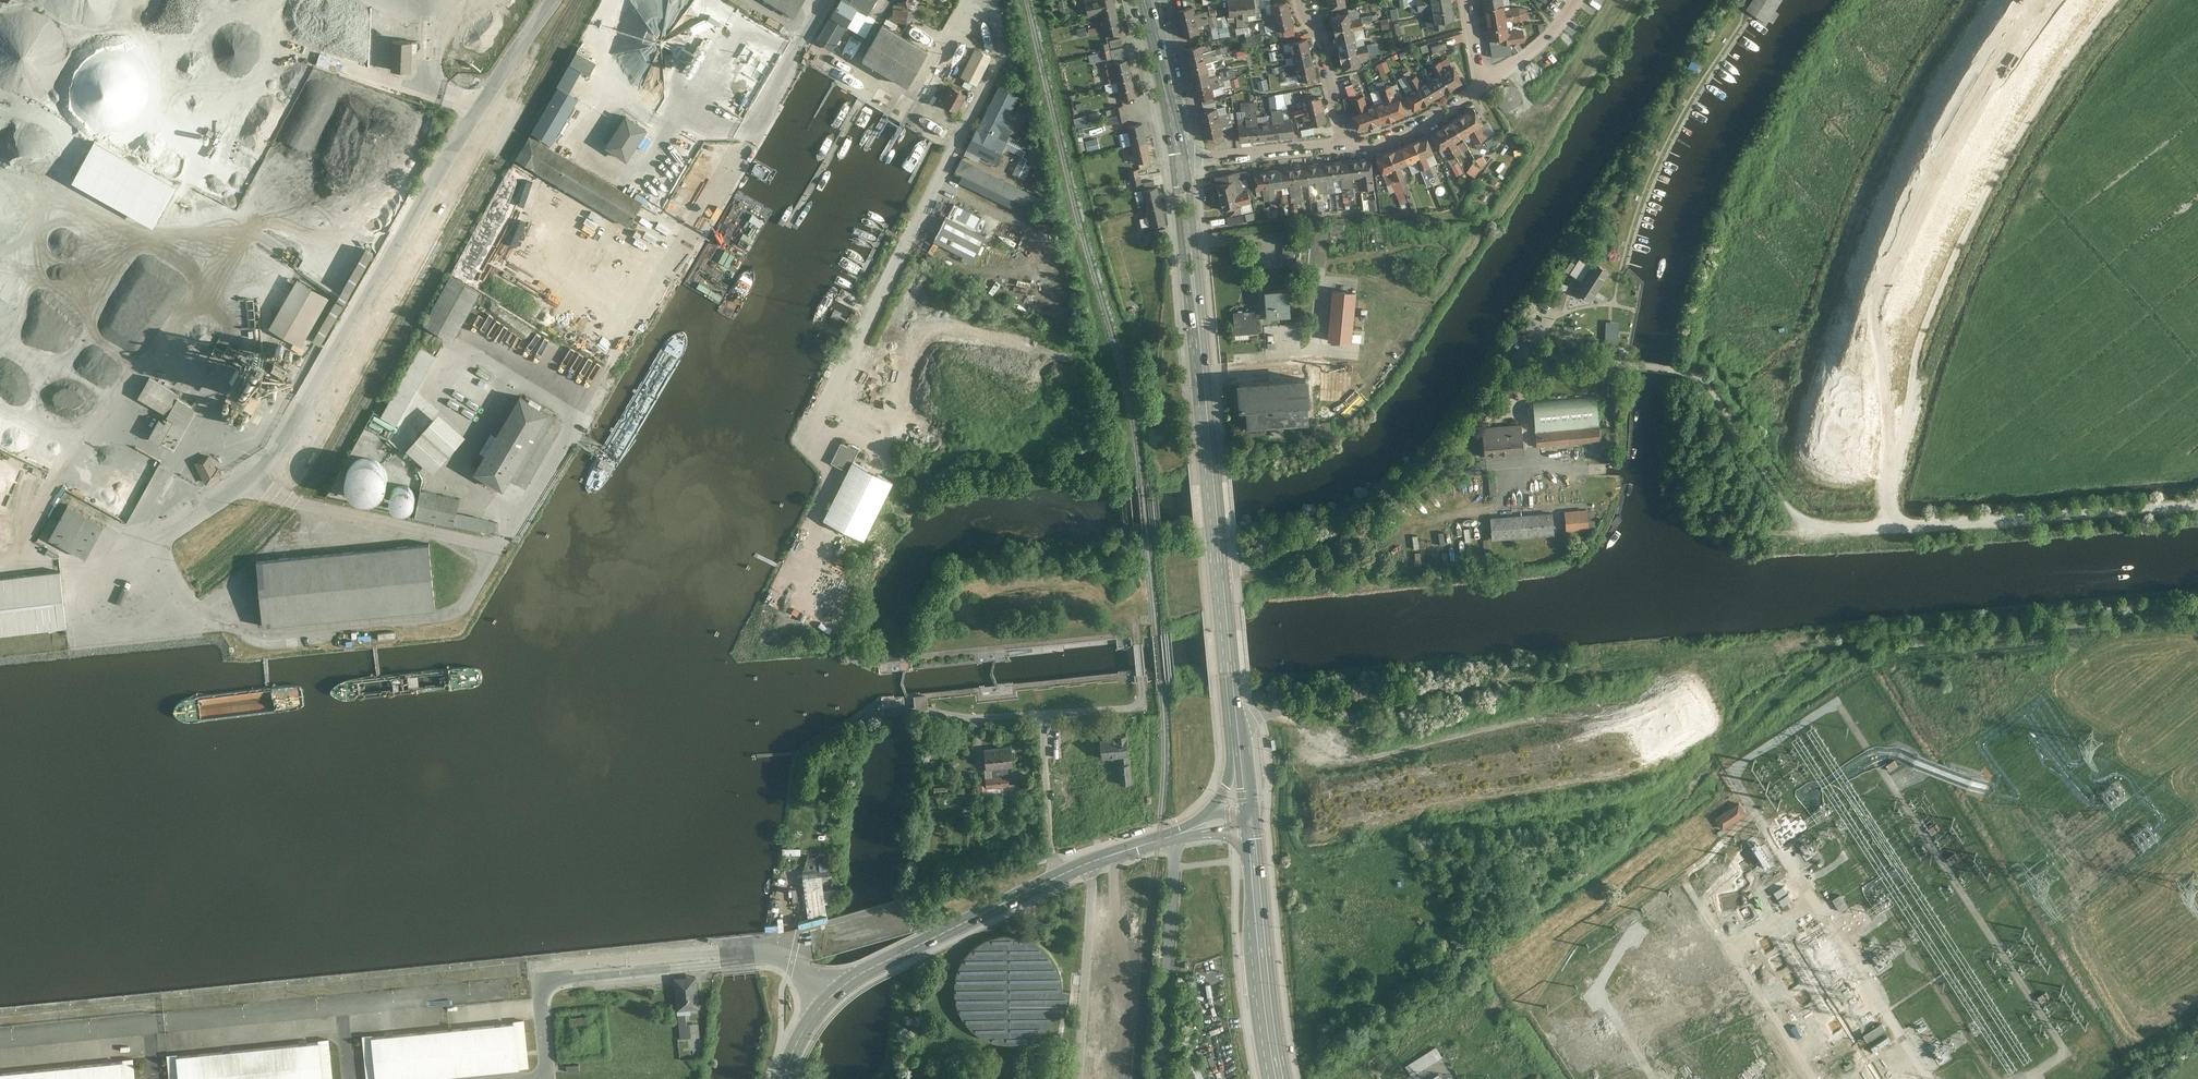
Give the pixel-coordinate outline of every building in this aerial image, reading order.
[(797,18),(808,0),(765,0),(797,18)] [(817,41),(840,54),(853,30),(869,38),(879,21),(864,13),(872,0),(842,0),(817,41)] [(1119,15),(1116,0),(1099,0),(1087,3),(1090,15),(1102,13),(1104,19),(1119,15)] [(1229,17),(1237,16),(1238,28),(1249,27),(1249,16),(1255,15),(1254,0),(1228,0),(1229,17)] [(1331,9),(1347,6),(1346,1),(1353,0),(1327,0),(1327,3),(1330,2),(1331,9)] [(1455,20),(1452,0),(1417,0),(1419,12),(1428,11),(1428,9),(1433,8),(1435,19),(1426,21),(1427,32),(1446,29),(1445,22),(1455,20)] [(1493,58),(1513,55),(1512,45),(1525,43),(1524,30),(1510,32),(1509,23),(1522,21),(1520,7),(1511,9),(1511,10),(1506,11),(1505,0),(1483,0),(1493,58)] [(1750,11),(1771,24),(1786,0),(1757,0),(1750,11)] [(1294,27),(1288,2),(1270,6),(1271,13),(1262,15),(1264,26),(1274,24),(1276,31),(1294,27)] [(1194,6),(1175,11),(1181,36),(1200,32),(1199,26),(1210,23),(1207,11),(1196,14),(1194,6)] [(911,16),(897,7),(889,20),(903,28),(911,16)] [(1333,16),(1335,30),(1354,27),(1351,12),(1333,16)] [(157,14),(111,90),(152,113),(165,94),(176,100),(209,42),(157,14)] [(1119,15),(1104,19),(1108,37),(1124,33),(1119,15)] [(1211,27),(1213,38),(1230,34),(1228,24),(1211,27)] [(930,51),(885,25),(864,59),(910,85),(930,51)] [(1335,30),(1338,43),(1356,39),(1354,27),(1335,30)] [(956,31),(918,95),(935,105),(974,41),(956,31)] [(418,39),(394,38),(392,72),(416,73),(418,39)] [(1123,39),(1111,42),(1112,48),(1124,45),(1123,39)] [(1317,78),(1308,39),(1290,44),(1292,51),(1276,55),(1277,60),(1293,57),(1295,64),(1284,66),(1286,77),(1298,75),(1299,82),(1317,78)] [(1338,43),(1341,57),(1359,53),(1356,39),(1338,43)] [(1112,57),(1109,43),(1100,45),(1103,59),(1112,57)] [(1446,43),(1432,47),(1433,53),(1448,49),(1446,43)] [(1202,45),(1184,49),(1196,101),(1214,96),(1212,89),(1223,86),(1222,81),(1236,78),(1234,70),(1221,72),(1221,74),(1209,77),(1206,63),(1218,60),(1217,54),(1228,52),(1226,47),(1204,52),(1202,45)] [(975,85),(990,56),(973,47),(958,76),(975,85)] [(583,72),(590,76),(599,61),(579,51),(517,160),(631,227),(646,202),(552,147),(581,99),(570,94),(583,72)] [(322,53),(319,63),(341,69),(343,59),(322,53)] [(1359,53),(1341,57),(1344,70),(1362,66),(1359,53)] [(1416,111),(1464,84),(1455,67),(1447,73),(1440,62),(1431,67),(1437,77),(1422,85),(1417,76),(1408,81),(1414,91),(1407,95),(1416,111)] [(1117,66),(1121,83),(1135,80),(1131,63),(1117,66)] [(1350,96),(1355,93),(1346,78),(1341,80),(1350,96)] [(1121,83),(1124,101),(1139,98),(1135,80),(1121,83)] [(1385,105),(1378,107),(1383,124),(1407,116),(1402,100),(1398,101),(1393,86),(1380,91),(1385,105)] [(953,88),(943,104),(959,113),(969,97),(953,88)] [(1518,89),(1513,88),(1508,88),(1503,91),(1500,95),(1499,100),(1500,105),(1503,109),(1507,112),(1513,112),(1517,111),(1521,107),(1523,103),(1523,97),(1521,93),(1518,89)] [(1001,89),(969,154),(998,168),(1010,144),(1002,140),(1020,98),(1001,89)] [(1294,111),(1296,122),(1307,120),(1309,126),(1327,123),(1321,96),(1302,100),(1304,108),(1294,111)] [(1383,124),(1378,107),(1369,110),(1364,96),(1351,101),(1356,114),(1353,115),(1358,132),(1383,124)] [(1127,122),(1124,106),(1116,108),(1117,116),(1106,118),(1107,125),(1127,122)] [(1217,109),(1199,113),(1205,139),(1223,135),(1234,132),(1230,113),(1218,116),(1217,109)] [(1238,125),(1239,143),(1292,138),(1291,120),(1284,120),(1283,109),(1271,110),(1272,121),(1258,123),(1257,111),(1245,112),(1246,124),(1238,125)] [(1439,130),(1432,134),(1441,150),(1443,149),(1450,160),(1462,152),(1456,142),(1470,134),(1475,145),(1488,137),(1481,128),(1484,126),(1476,110),(1469,114),(1459,119),(1450,124),(1439,130)] [(1089,150),(1101,147),(1095,125),(1089,126),(1086,115),(1076,118),(1081,137),(1086,135),(1089,150)] [(630,121),(613,148),(633,161),(650,133),(630,121)] [(1131,130),(1135,147),(1150,143),(1147,126),(1131,130)] [(1388,153),(1377,158),(1384,175),(1391,172),(1396,182),(1405,178),(1401,168),(1417,162),(1421,171),(1430,167),(1426,158),(1434,154),(1427,137),(1388,153)] [(184,185),(101,141),(82,175),(166,220),(184,185)] [(1135,147),(1139,164),(1154,161),(1150,143),(1135,147)] [(1476,177),(1488,159),(1480,154),(1468,171),(1476,177)] [(1263,171),(1254,172),(1256,192),(1264,191),(1265,201),(1276,199),(1275,190),(1290,188),(1291,198),(1302,197),(1301,186),(1316,185),(1317,196),(1328,194),(1327,183),(1342,181),(1343,193),(1355,191),(1353,180),(1360,179),(1362,192),(1376,190),(1372,158),(1365,159),(1343,161),(1332,163),(1321,164),(1310,165),(1298,167),(1286,168),(1275,170),(1263,171)] [(956,176),(1036,214),(1043,197),(965,160),(956,176)] [(1458,175),(1464,171),(1459,162),(1452,165),(1458,175)] [(1142,185),(1139,171),(1130,172),(1133,187),(1142,185)] [(1239,173),(1215,178),(1221,212),(1229,210),(1230,217),(1242,215),(1241,207),(1250,205),(1248,192),(1243,193),(1239,173)] [(1147,193),(1150,211),(1164,209),(1161,190),(1147,193)] [(1376,199),(1364,200),(1364,210),(1377,210),(1376,199)] [(1150,211),(1154,230),(1168,227),(1164,209),(1150,211)] [(947,218),(933,243),(965,257),(963,261),(973,266),(988,237),(947,218)] [(1330,235),(1342,237),(1343,225),(1331,224),(1330,235)] [(1296,234),(1284,233),(1281,268),(1293,269),(1295,246),(1296,234)] [(1309,235),(1296,234),(1295,246),(1308,247),(1309,235)] [(1329,245),(1347,246),(1348,237),(1342,237),(1330,235),(1329,245)] [(268,351),(224,422),(245,434),(271,392),(290,402),(376,253),(366,247),(336,299),(297,279),(271,327),(297,342),(285,361),(268,351)] [(1566,271),(1581,281),(1575,290),(1593,302),(1613,272),(1595,260),(1594,261),(1578,251),(1566,271)] [(479,293),(451,279),(424,328),(452,343),(479,293)] [(1561,308),(1569,285),(1562,282),(1554,305),(1561,308)] [(1265,291),(1266,317),(1292,316),(1291,303),(1290,289),(1265,291)] [(1353,330),(1356,292),(1332,290),(1327,342),(1352,344),(1353,330)] [(1034,305),(1032,314),(1051,318),(1052,309),(1034,305)] [(1257,311),(1234,312),(1235,334),(1258,332),(1257,311)] [(1605,321),(1605,343),(1618,343),(1618,321),(1605,321)] [(437,358),(419,349),(382,418),(374,414),(363,433),(386,447),(404,460),(409,455),(435,476),(468,439),(441,416),(407,454),(388,442),(437,358)] [(1345,390),(1354,382),(1345,373),(1337,382),(1345,390)] [(1308,378),(1235,383),(1237,409),(1244,409),(1245,426),(1307,421),(1305,403),(1310,403),(1308,378)] [(195,410),(148,382),(137,400),(164,415),(150,440),(161,446),(174,423),(185,429),(195,410)] [(521,397),(474,475),(507,494),(558,417),(521,397)] [(1598,397),(1533,401),(1535,434),(1537,434),(1600,429),(1598,397)] [(1319,421),(1320,437),(1331,436),(1330,420),(1319,421)] [(1523,426),(1483,429),(1485,459),(1525,456),(1523,426)] [(1537,434),(1538,448),(1601,443),(1600,429),(1537,434)] [(570,441),(562,455),(570,460),(578,445),(570,441)] [(847,469),(822,517),(864,538),(894,480),(853,460),(860,447),(850,441),(848,446),(840,442),(830,461),(847,469)] [(210,454),(194,462),(209,485),(224,476),(210,454)] [(343,477),(344,489),(349,496),(360,500),(370,501),(379,498),(383,489),(384,475),(381,465),(372,460),(358,459),(348,465),(343,477)] [(404,486),(392,489),(390,499),(393,507),(400,512),(407,512),(413,509),(414,501),(414,495),(410,488),(404,486)] [(461,500),(422,491),(416,520),(499,537),(502,522),(458,514),(461,500)] [(105,526),(67,506),(48,540),(86,560),(105,526)] [(1592,512),(1565,513),(1567,533),(1593,531),(1592,512)] [(1492,519),(1493,541),(1557,537),(1555,515),(1492,519)] [(1432,532),(1434,547),(1446,546),(1444,530),(1432,532)] [(430,547),(258,564),(262,631),(436,612),(430,547)] [(0,581),(0,638),(69,630),(60,574),(0,581)] [(1111,738),(1099,739),(1101,757),(1119,755),(1123,755),(1127,754),(1126,734),(1111,735),(1111,738)] [(1011,745),(997,747),(999,766),(1006,766),(1012,765),(1011,745)] [(985,766),(984,766),(984,777),(999,775),(999,766),(997,747),(983,748),(985,766)] [(1120,764),(1118,764),(1120,783),(1130,782),(1128,763),(1127,763),(1127,758),(1123,759),(1123,755),(1119,755),(1120,764)] [(999,775),(984,777),(985,783),(985,786),(996,785),(1000,785),(1008,784),(1008,783),(1007,775),(999,775)] [(1740,803),(1715,820),(1725,833),(1749,817),(1740,803)] [(1756,822),(1734,833),(1759,885),(1781,874),(1756,822)] [(809,918),(798,921),(799,926),(828,918),(827,913),(825,902),(834,901),(833,888),(824,889),(822,880),(832,879),(831,867),(830,867),(828,867),(827,854),(808,856),(803,870),(805,891),(800,892),(801,905),(807,905),(809,918)] [(975,1032),(986,1038),(1000,1042),(1014,1043),(1027,1040),(1042,1032),(1051,1023),(1058,1013),(1066,1015),(1072,992),(1064,990),(1063,980),(1060,967),(1053,956),(1046,948),(1037,941),(1023,935),(1009,933),(992,936),(982,940),(973,946),(965,956),(957,969),(954,980),(954,994),(958,1008),(964,1020),(975,1032)] [(1837,952),(1833,942),(1828,944),(1831,951),(1817,957),(1818,960),(1837,952)] [(696,982),(675,984),(678,1009),(698,1007),(696,982)] [(1856,1002),(1841,1013),(1851,1027),(1866,1017),(1856,1002)] [(686,1015),(678,1016),(680,1038),(690,1037),(689,1025),(687,1025),(686,1015)] [(363,1036),(367,1078),(499,1078),(521,1077),(520,1067),(529,1066),(524,1020),(514,1021),(514,1023),(449,1029),(373,1036),(373,1034),(363,1036)] [(1863,1034),(1867,1041),(1886,1031),(1882,1023),(1863,1034)] [(1875,1051),(1891,1041),(1888,1036),(1871,1046),(1875,1051)] [(167,1057),(169,1078),(333,1078),(329,1039),(319,1040),(319,1042),(169,1056),(167,1057)] [(1405,1067),(1411,1077),(1446,1057),(1440,1047),(1405,1067)] [(1865,1050),(1853,1056),(1856,1062),(1868,1056),(1865,1050)] [(0,1074),(0,1078),(135,1078),(134,1061),(0,1074)]
